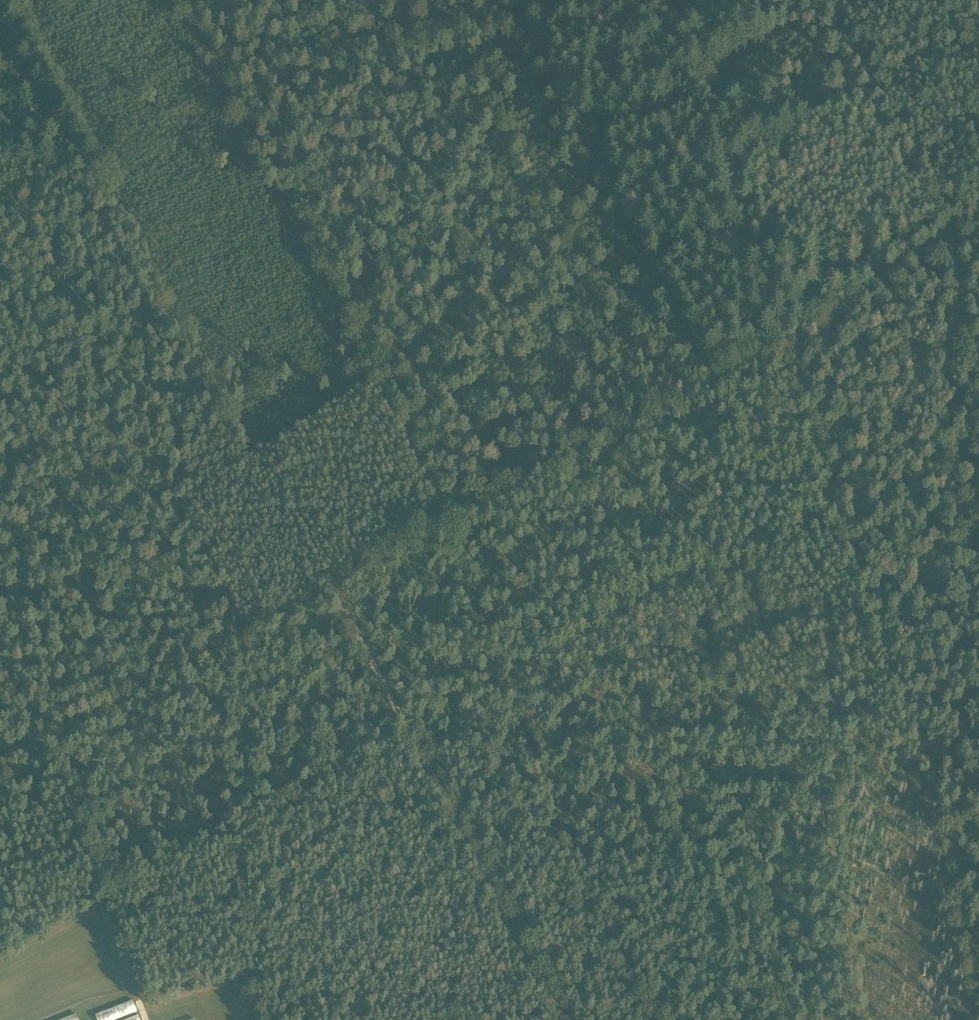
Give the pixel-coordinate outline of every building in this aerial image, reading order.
[(108,1019),(153,1019),(145,997),(105,1010),(108,1019)]
